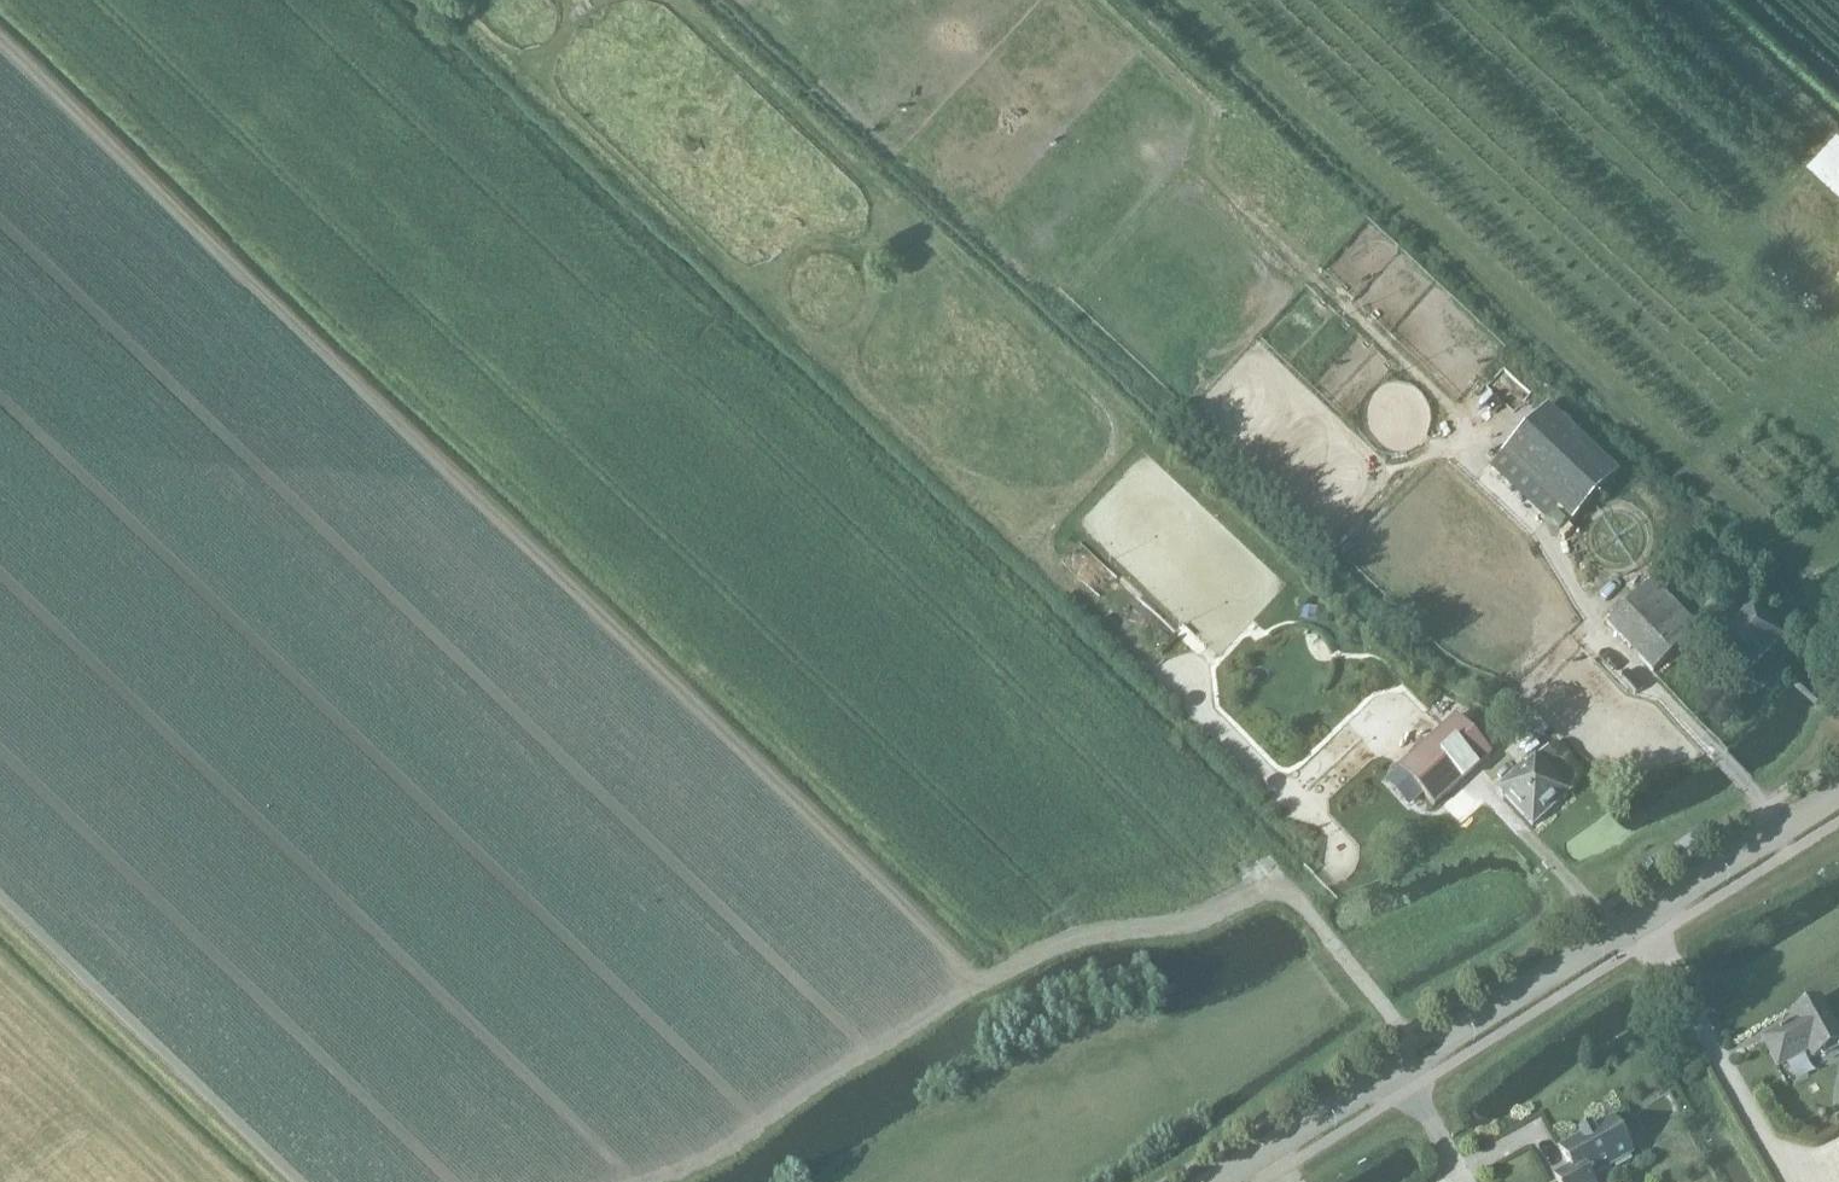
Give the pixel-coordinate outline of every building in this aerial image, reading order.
[(1484,378),(1496,400),(1516,390),(1504,367),(1484,378)] [(1618,475),(1548,408),(1507,451),(1578,518),(1618,475)] [(1251,573),(1196,632),(1211,646),(1266,586),(1251,573)] [(1653,672),(1699,629),(1652,580),(1606,623),(1653,672)] [(1747,672),(1783,637),(1752,604),(1716,639),(1747,672)] [(1172,653),(1157,662),(1168,679),(1183,670),(1172,653)] [(1400,768),(1420,790),(1435,806),(1492,754),(1457,716),(1400,768)] [(1549,746),(1538,757),(1527,766),(1525,764),(1498,789),(1533,826),(1582,782),(1549,746)] [(1838,1044),(1838,1034),(1820,1000),(1790,1016),(1794,1022),(1763,1040),(1778,1067),(1809,1050),(1814,1058),(1838,1044)] [(1571,1168),(1556,1176),(1559,1181),(1592,1181),(1590,1178),(1632,1155),(1625,1142),(1625,1141),(1625,1135),(1624,1130),(1620,1126),(1615,1123),(1614,1123),(1613,1120),(1593,1131),(1592,1129),(1579,1136),(1580,1138),(1560,1149),(1571,1168)]
